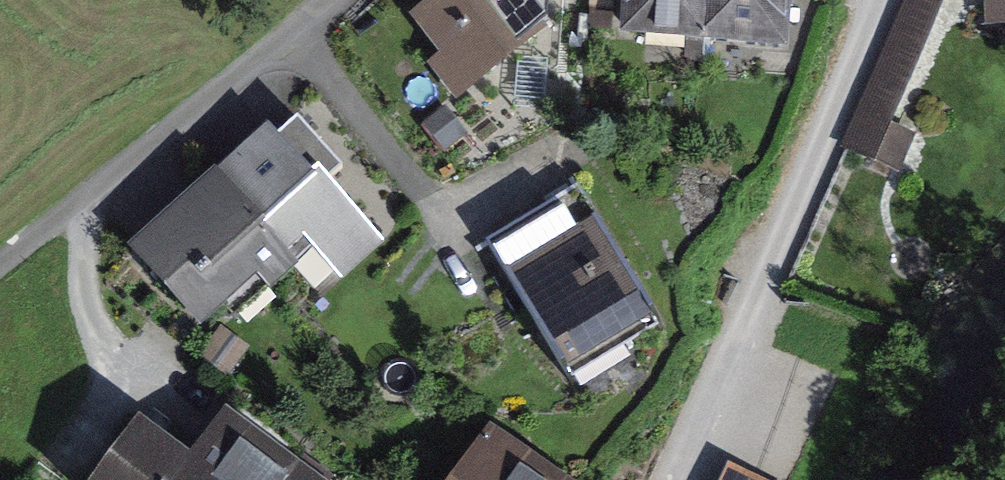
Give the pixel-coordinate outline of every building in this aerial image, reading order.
[(409,10),(433,41),(406,62),(437,102),(451,91),(455,96),(541,30),(546,26),(525,0),(421,0),(409,10)] [(573,0),(525,0),(546,26),(541,30),(565,35),(573,0)] [(632,19),(703,25),(705,0),(634,0),(632,19)] [(703,25),(774,31),(777,0),(705,0),(703,25)] [(844,145),(898,167),(913,131),(890,122),(942,0),(905,0),(844,145)] [(985,19),(1004,18),(1004,0),(984,0),(985,19)] [(222,168),(290,246),(307,231),(340,270),(375,240),(319,175),(334,162),(298,120),(275,140),(266,129),(222,168)] [(470,127),(453,139),(464,156),(482,144),(470,127)] [(290,246),(222,168),(138,240),(206,318),(290,246)] [(484,242),(567,382),(663,325),(580,185),(484,242)] [(220,324),(199,355),(228,375),(249,343),(220,324)] [(90,479),(332,479),(225,407),(196,451),(137,411),(90,479)] [(494,438),(464,479),(555,479),(494,438)] [(721,479),(775,479),(731,460),(721,479)]
